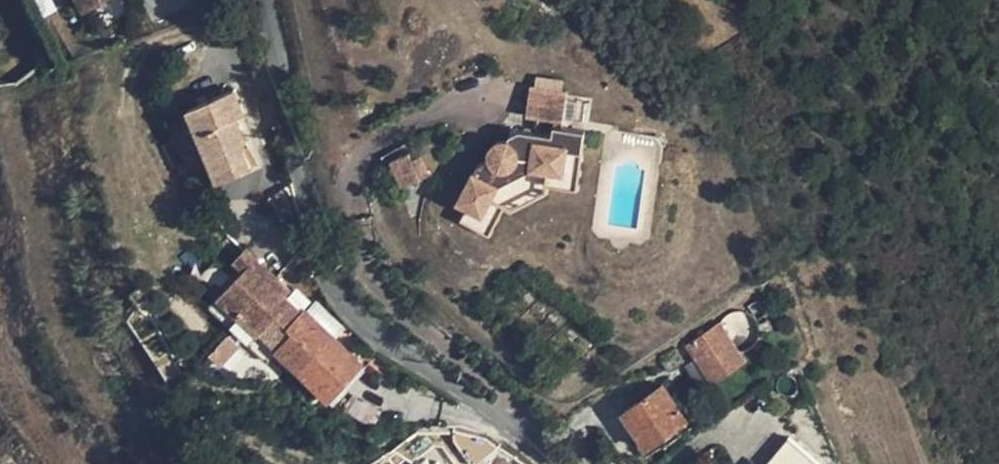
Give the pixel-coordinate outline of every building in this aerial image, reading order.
[(86,11),(105,0),(80,0),(86,11)] [(527,115),(554,119),(558,90),(530,86),(527,115)] [(187,109),(218,182),(252,169),(242,144),(247,142),(237,118),(245,114),(235,89),(187,109)] [(550,170),(564,172),(567,150),(582,152),(585,130),(563,127),(564,118),(574,119),(576,100),(566,99),(567,91),(558,90),(554,119),(552,134),(519,130),(509,135),(508,141),(505,140),(498,141),(493,145),(490,150),(489,154),(490,158),(478,165),(458,201),(467,206),(483,214),(491,199),(498,185),(532,168),(550,170)] [(550,170),(548,187),(577,191),(582,152),(567,150),(564,172),(550,170)] [(415,178),(428,174),(422,155),(415,157),(413,152),(407,154),(415,178)] [(483,214),(467,206),(461,219),(489,234),(505,206),(491,199),(483,214)] [(210,306),(229,325),(275,277),(245,249),(235,260),(245,269),(210,306)] [(279,350),(329,398),(362,364),(334,338),(305,311),(302,314),(284,297),(289,291),(275,277),(229,325),(249,344),(259,334),(277,352),(279,350)] [(314,301),(305,311),(334,338),(344,329),(314,301)] [(743,360),(718,324),(688,345),(698,360),(711,379),(713,381),(743,360)] [(217,366),(236,347),(227,338),(208,356),(217,366)] [(698,360),(686,368),(699,388),(711,379),(698,360)] [(622,413),(646,447),(660,438),(687,419),(662,385),(659,380),(629,390),(638,402),(622,413)] [(373,427),(382,410),(353,394),(344,411),(373,427)] [(660,438),(665,445),(692,426),(687,419),(660,438)] [(789,440),(770,463),(771,463),(817,463),(789,440)]
